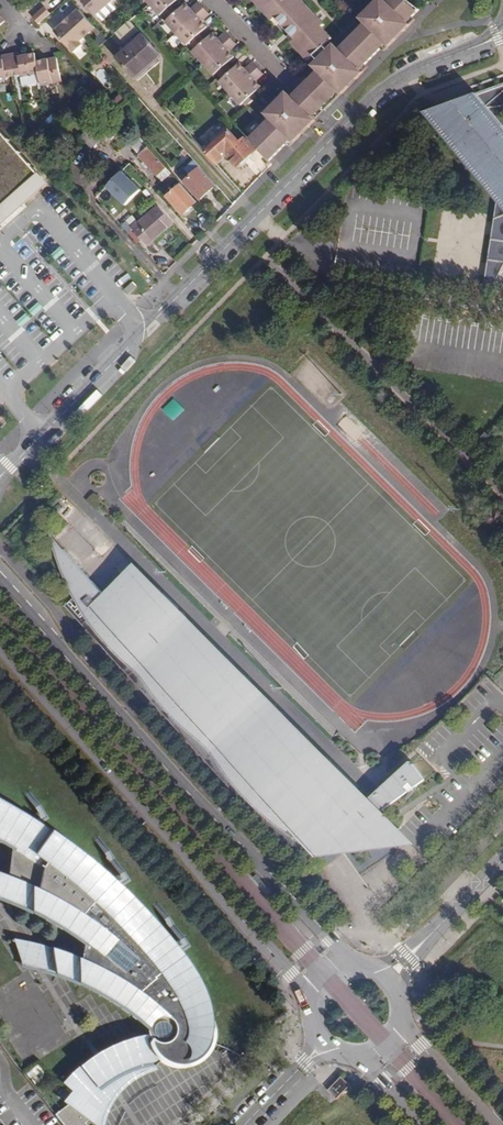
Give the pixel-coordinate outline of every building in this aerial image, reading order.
[(97,16),(106,8),(115,0),(82,0),(97,16)] [(149,4),(160,16),(163,13),(166,16),(173,9),(170,6),(172,5),(177,0),(153,0),(149,4)] [(325,46),(333,39),(322,27),(325,25),(303,0),(254,0),(268,15),(271,12),(274,16),(271,19),(284,33),(287,30),(295,38),(292,41),(294,44),(298,41),(301,45),(298,48),(309,60),(315,55),(325,46)] [(319,60),(324,65),(318,71),(342,94),(363,73),(361,70),(366,65),(368,67),(384,51),(381,49),(386,44),(389,46),(411,25),(408,22),(413,17),(420,10),(410,0),(408,0),(407,0),(388,0),(387,1),(381,7),(376,2),(366,12),(371,17),(366,23),(340,49),(334,55),(329,50),(319,60)] [(173,10),(173,9),(166,16),(169,19),(166,22),(176,33),(204,8),(199,3),(192,9),(186,4),(178,11),(176,13),(173,10)] [(44,6),(32,17),(38,24),(50,14),(44,6)] [(106,8),(97,16),(103,22),(111,14),(106,8)] [(193,46),(200,39),(197,36),(199,34),(208,27),(202,21),(210,14),(204,8),(176,33),(187,45),(190,43),(193,46)] [(96,29),(80,11),(56,33),(75,54),(84,46),(81,43),(96,29)] [(371,17),(366,12),(361,18),(366,23),(371,17)] [(295,38),(287,30),(284,33),(292,41),(295,38)] [(203,43),(200,39),(193,46),(196,49),(193,52),(203,63),(231,38),(226,33),(219,39),(213,33),(205,41),(203,43)] [(161,56),(142,34),(117,57),(136,79),(161,56)] [(203,64),(214,75),(217,73),(219,76),(227,69),(224,66),(226,64),(234,57),(229,51),(237,44),(232,38),(203,64)] [(231,38),(203,63),(203,64),(232,38),(231,38)] [(340,49),(335,44),(329,50),(334,55),(340,49)] [(313,66),(319,60),(329,50),(325,46),(315,55),(309,60),(313,66)] [(64,88),(44,66),(40,67),(38,59),(38,58),(31,59),(30,58),(25,58),(25,61),(21,61),(20,57),(4,60),(5,64),(1,65),(0,62),(0,86),(8,84),(7,82),(24,80),(25,82),(41,79),(43,92),(64,89),(64,88)] [(230,93),(258,68),(253,62),(246,69),(240,63),(232,71),(230,73),(227,69),(219,76),(223,79),(220,82),(230,93)] [(44,66),(64,88),(60,64),(51,65),(51,68),(48,68),(48,66),(44,66)] [(264,74),(258,68),(230,93),(241,105),(244,103),(247,106),(254,99),(251,96),(253,94),(262,87),(256,81),(264,74)] [(342,94),(318,71),(298,91),(292,97),(316,121),(322,115),(342,94)] [(502,126),(502,82),(475,93),(502,126)] [(292,97),(287,92),(266,113),(271,118),(249,140),(270,161),(287,144),(292,139),(294,142),(316,121),(292,97)] [(475,93),(429,110),(497,191),(501,164),(502,167),(502,126),(475,93)] [(0,125),(0,220),(48,179),(0,125)] [(230,131),(226,127),(202,148),(206,153),(230,131)] [(240,143),(230,131),(206,153),(217,165),(225,158),(235,169),(238,167),(246,160),(249,158),(256,151),(245,138),(240,143)] [(172,174),(137,135),(129,143),(140,155),(139,156),(145,162),(163,182),(172,174)] [(188,153),(184,149),(181,152),(183,154),(175,161),(177,163),(188,153)] [(201,168),(195,161),(185,169),(191,176),(201,168)] [(501,164),(497,191),(481,292),(494,281),(502,263),(502,167),(501,164)] [(216,185),(201,168),(191,176),(184,182),(200,200),(216,185)] [(125,206),(141,189),(121,170),(105,187),(125,206)] [(198,202),(181,184),(167,196),(184,215),(198,202)] [(107,206),(97,194),(90,200),(101,212),(107,206)] [(171,230),(156,213),(136,230),(131,223),(125,228),(145,252),(171,230)] [(133,282),(124,290),(128,294),(137,286),(133,282)] [(486,431),(474,442),(481,450),(493,438),(489,434),(486,431)] [(332,847),(364,824),(382,811),(424,782),(410,763),(360,807),(349,796),(352,793),(335,775),(286,720),(269,702),(261,709),(258,711),(182,627),(170,637),(121,583),(106,596),(50,535),(57,560),(63,576),(64,579),(74,599),(66,606),(298,863),(310,853),(325,839),(332,847)] [(290,720),(288,718),(286,720),(335,775),(337,774),(325,757),(317,748),(301,730),(290,720)] [(199,1039),(200,1037),(200,1034),(201,1032),(201,1029),(202,1027),(202,1025),(202,1022),(202,1020),(202,1016),(201,1013),(201,1012),(198,1001),(195,991),(189,979),(185,973),(172,955),(145,924),(135,913),(109,887),(94,874),(78,861),(48,839),(24,823),(3,811),(0,809),(0,847),(5,849),(1,878),(0,877),(0,901),(4,903),(23,911),(41,920),(59,930),(76,942),(73,959),(47,950),(51,974),(74,983),(97,995),(119,1009),(131,1017),(143,1026),(142,1033),(144,1038),(135,1039),(125,1042),(116,1045),(99,1052),(94,1055),(97,1060),(107,1075),(108,1075),(114,1071),(120,1068),(127,1065),(134,1063),(141,1061),(147,1060),(149,1065),(151,1064),(156,1061),(159,1058),(159,1055),(163,1054),(163,1055),(166,1058),(169,1061),(171,1061),(174,1060),(177,1059),(178,1057),(180,1054),(180,1052),(185,1051),(185,1056),(186,1055),(187,1055),(188,1054),(190,1052),(190,1051),(193,1048),(195,1046),(197,1043),(198,1042),(198,1040),(199,1039)] [(321,858),(414,850),(382,811),(364,824),(332,847),(325,839),(310,853),(314,858),(321,858)] [(32,946),(8,941),(17,965),(51,974),(47,950),(32,946)] [(199,1039),(207,1042),(208,1040),(207,1030),(206,1024),(204,1019),(201,1013),(202,1016),(202,1020),(202,1022),(202,1025),(202,1027),(201,1029),(201,1032),(200,1034),(200,1037),(199,1039)] [(374,1020),(363,1029),(375,1043),(386,1034),(374,1020)] [(159,1058),(156,1061),(161,1064),(166,1065),(171,1066),(179,1066),(184,1065),(190,1063),(193,1061),(196,1059),(200,1055),(204,1051),(206,1046),(207,1042),(199,1039),(198,1040),(198,1042),(197,1043),(195,1046),(193,1048),(190,1051),(190,1052),(188,1054),(187,1055),(186,1055),(185,1056),(185,1051),(180,1052),(180,1054),(178,1057),(177,1059),(174,1060),(171,1061),(169,1061),(166,1058),(163,1055),(163,1054),(159,1055),(159,1058)] [(147,1060),(141,1061),(134,1063),(127,1065),(120,1068),(114,1071),(108,1075),(107,1075),(102,1078),(105,1081),(98,1086),(92,1091),(85,1097),(82,1100),(97,1114),(90,1122),(94,1124),(102,1124),(103,1121),(106,1110),(111,1101),(115,1095),(119,1090),(125,1084),(132,1079),(144,1072),(153,1069),(151,1064),(149,1065),(147,1060)] [(94,1063),(102,1078),(107,1075),(97,1060),(93,1063),(94,1063)] [(93,1063),(91,1062),(87,1061),(80,1067),(72,1074),(75,1076),(70,1081),(67,1078),(61,1085),(70,1093),(63,1103),(64,1105),(53,1113),(62,1124),(84,1124),(80,1120),(83,1117),(90,1122),(97,1114),(82,1100),(85,1097),(92,1091),(98,1086),(105,1081),(102,1078),(94,1063),(93,1063)] [(32,1083),(43,1074),(36,1065),(25,1074),(32,1083)] [(349,1083),(339,1075),(326,1089),(335,1098),(349,1083)] [(53,1113),(52,1114),(60,1124),(62,1124),(53,1113)]
